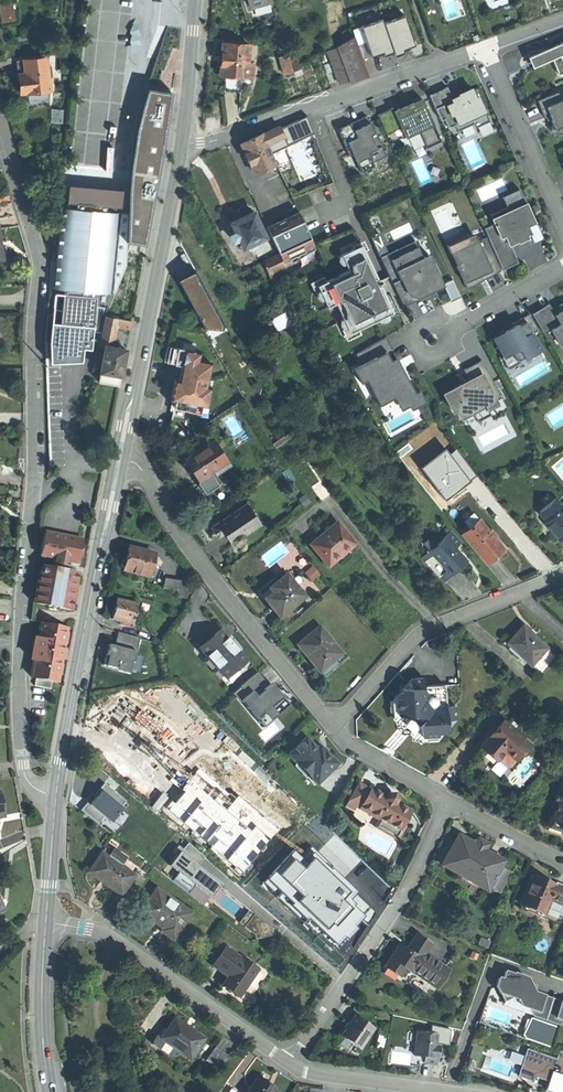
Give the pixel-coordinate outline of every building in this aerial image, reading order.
[(250,6),(249,7),(247,0),(245,0),(241,1),(249,28),(256,26),(250,6)] [(3,22),(15,19),(11,4),(0,7),(0,9),(3,22)] [(367,30),(365,24),(361,25),(356,10),(347,13),(352,28),(355,35),(367,30)] [(349,82),(369,75),(355,37),(337,47),(337,49),(349,80),(349,82)] [(151,82),(161,85),(173,45),(163,42),(151,82)] [(543,51),(543,52),(548,50),(552,59),(560,56),(562,63),(562,42),(543,51)] [(246,77),(247,63),(249,45),(223,43),(222,57),(220,75),(224,76),(242,77),(246,77)] [(328,53),(340,83),(349,80),(337,49),(328,53)] [(532,68),(552,59),(548,50),(543,52),(543,51),(529,56),(532,68)] [(279,57),(284,75),(293,72),(300,70),(299,68),(295,53),(288,56),(288,55),(279,57)] [(28,92),(56,88),(50,54),(22,59),(24,67),(17,68),(19,79),(21,90),(27,89),(28,92)] [(240,92),(242,77),(224,76),(223,91),(240,92)] [(152,102),(171,105),(173,91),(148,87),(144,101),(152,102)] [(441,90),(430,95),(441,120),(444,119),(449,128),(458,124),(460,128),(475,122),(476,126),(489,120),(479,96),(475,98),(472,90),(453,98),(447,87),(441,90)] [(537,101),(544,117),(550,115),(553,124),(550,131),(554,135),(559,136),(562,134),(562,100),(561,101),(557,92),(537,101)] [(423,100),(414,104),(412,106),(401,111),(400,109),(395,111),(393,108),(378,115),(386,135),(401,128),(406,138),(419,132),(427,148),(441,141),(434,125),(423,100)] [(147,131),(152,102),(144,101),(137,127),(135,135),(133,152),(142,153),(145,134),(145,131),(147,131)] [(171,105),(152,102),(147,131),(151,132),(159,133),(166,134),(169,119),(171,105)] [(406,106),(400,109),(401,111),(412,106),(414,104),(413,103),(406,106)] [(375,133),(367,116),(351,124),(352,126),(342,131),(340,136),(349,156),(353,155),(362,173),(375,167),(373,162),(385,157),(381,147),(383,146),(376,132),(375,133)] [(159,133),(151,132),(150,135),(149,139),(157,140),(159,133)] [(266,140),(263,133),(253,138),(241,144),(255,174),(277,164),(271,150),(276,148),(271,138),(266,140)] [(131,170),(150,173),(152,160),(132,157),(131,170)] [(152,160),(150,173),(159,174),(161,162),(152,160)] [(63,183),(101,183),(101,166),(63,166),(63,183)] [(153,207),(159,174),(150,173),(131,170),(129,202),(153,207)] [(67,208),(120,213),(120,208),(122,208),(123,190),(122,190),(122,192),(107,195),(93,193),(71,191),(70,202),(66,202),(66,203),(68,203),(67,208)] [(502,197),(507,207),(523,199),(520,190),(502,197)] [(0,194),(0,203),(9,200),(7,192),(0,194)] [(523,199),(507,207),(508,211),(492,218),(494,224),(484,228),(503,270),(513,265),(518,263),(510,245),(517,241),(518,243),(527,239),(529,244),(541,238),(535,221),(534,221),(523,199)] [(490,215),(492,218),(508,211),(507,207),(490,215)] [(128,214),(120,213),(67,208),(62,208),(63,208),(55,288),(54,288),(64,289),(96,292),(115,294),(126,266),(128,214)] [(256,242),(266,237),(254,212),(241,218),(232,223),(237,233),(231,236),(234,241),(237,240),(241,249),(249,245),(252,250),(259,246),(256,242)] [(299,212),(267,227),(279,254),(283,262),(291,259),(305,252),(304,249),(314,245),(299,212)] [(466,289),(484,279),(482,275),(467,282),(454,251),(486,237),(482,230),(447,245),(466,289)] [(501,270),(486,237),(454,251),(467,282),(482,275),(484,279),(501,270)] [(314,245),(304,249),(305,252),(291,259),(294,263),(316,250),(314,245)] [(404,307),(420,299),(418,295),(421,294),(420,291),(425,289),(429,290),(434,288),(442,284),(429,255),(423,258),(418,247),(400,255),(397,249),(380,257),(404,307)] [(341,255),(334,259),(338,266),(341,264),(345,271),(321,284),(324,289),(316,293),(317,293),(314,295),(318,303),(321,301),(325,309),(333,304),(342,320),(339,321),(344,329),(346,327),(347,328),(354,325),(357,330),(379,319),(380,322),(389,318),(387,316),(389,315),(385,307),(390,305),(381,285),(377,287),(374,279),(377,278),(364,250),(356,253),(354,248),(341,254),(341,255)] [(269,274),(285,266),(283,262),(279,254),(263,261),(269,274)] [(196,310),(212,301),(190,263),(174,272),(196,310)] [(436,293),(434,288),(429,290),(425,289),(420,291),(421,294),(418,295),(420,299),(420,300),(431,296),(436,293)] [(95,306),(96,292),(64,289),(61,318),(65,318),(62,345),(91,348),(95,306)] [(115,294),(96,292),(95,306),(109,307),(115,294)] [(532,314),(544,334),(551,330),(559,344),(562,342),(562,304),(559,306),(562,311),(555,315),(549,304),(545,307),(532,314)] [(273,321),(285,315),(281,306),(268,312),(273,321)] [(501,333),(493,337),(506,360),(517,354),(520,360),(540,348),(532,334),(538,330),(529,314),(512,324),(513,326),(515,329),(506,333),(505,331),(501,333)] [(118,327),(120,319),(106,316),(104,324),(118,327)] [(132,322),(120,319),(118,327),(130,330),(132,322)] [(118,327),(104,324),(100,345),(105,346),(114,348),(118,327)] [(361,364),(353,369),(362,383),(370,378),(378,393),(391,387),(401,407),(409,404),(417,399),(414,393),(402,371),(403,370),(403,369),(401,369),(398,364),(396,360),(392,362),(388,355),(391,353),(383,339),(386,338),(386,337),(355,354),(361,364)] [(165,361),(183,364),(180,380),(176,398),(174,407),(201,412),(203,404),(207,405),(211,387),(207,386),(212,362),(199,359),(200,351),(168,345),(165,361)] [(126,350),(114,348),(105,346),(100,371),(121,376),(124,363),(126,350)] [(461,418),(473,412),(485,406),(488,412),(489,411),(500,406),(497,400),(501,398),(481,361),(463,370),(470,383),(461,388),(460,385),(457,387),(454,389),(456,392),(445,397),(452,411),(456,409),(461,418)] [(119,386),(121,376),(100,371),(98,381),(119,386)] [(176,398),(180,380),(176,379),(174,388),(172,397),(176,398)] [(443,394),(445,397),(456,392),(454,389),(443,394)] [(420,390),(414,393),(417,399),(409,404),(412,410),(426,402),(420,390)] [(491,415),(489,411),(488,412),(485,406),(473,412),(478,422),(491,415)] [(562,420),(562,406),(550,413),(556,424),(562,420)] [(73,462),(70,434),(51,436),(53,464),(73,462)] [(199,480),(212,472),(229,461),(216,440),(185,459),(193,471),(199,480)] [(406,445),(399,451),(412,467),(419,461),(406,445)] [(218,483),(212,472),(199,480),(206,491),(218,483)] [(317,497),(327,490),(321,480),(310,487),(317,497)] [(559,540),(562,537),(562,509),(555,499),(539,511),(546,520),(544,522),(559,540)] [(256,516),(248,503),(232,514),(231,516),(228,518),(226,518),(212,527),(218,536),(224,532),(227,537),(231,543),(233,542),(234,544),(240,545),(244,542),(245,536),(244,535),(255,528),(250,520),(256,516)] [(471,527),(479,519),(474,513),(465,520),(469,524),(471,527)] [(250,520),(255,528),(261,524),(256,516),(250,520)] [(479,519),(471,527),(462,534),(484,559),(493,552),(501,545),(479,519)] [(310,545),(327,566),(340,555),(354,543),(337,522),(310,545)] [(460,531),(462,534),(471,527),(469,524),(460,531)] [(430,551),(451,575),(457,569),(466,561),(454,548),(460,543),(450,531),(437,543),(438,545),(430,551)] [(46,606),(60,608),(72,610),(76,586),(78,573),(67,571),(69,561),(78,563),(82,539),(44,533),(40,556),(55,559),(54,568),(43,567),(41,576),(39,576),(34,604),(46,606)] [(149,574),(151,565),(153,552),(129,547),(128,553),(127,558),(125,557),(123,558),(122,563),(122,566),(125,566),(124,569),(149,574)] [(444,581),(451,575),(430,551),(424,557),(426,559),(424,560),(438,577),(440,575),(444,581)] [(316,581),(321,576),(312,566),(307,570),(316,581)] [(272,608),(280,617),(305,597),(286,574),(269,588),(272,592),(265,598),(272,608)] [(175,588),(177,579),(163,576),(161,585),(175,588)] [(177,579),(175,588),(173,594),(183,596),(186,581),(177,579)] [(133,622),(138,602),(118,598),(115,607),(113,617),(133,622)] [(40,623),(37,641),(34,661),(31,679),(36,680),(35,688),(51,691),(52,683),(57,684),(61,660),(63,661),(63,657),(64,653),(62,652),(66,627),(40,623)] [(508,642),(522,655),(531,663),(547,646),(524,624),(515,633),(508,642)] [(321,671),(330,663),(342,653),(320,626),(299,644),(311,659),(321,671)] [(219,629),(199,646),(227,678),(247,661),(232,645),(219,629)] [(141,638),(118,632),(115,646),(109,645),(104,665),(129,673),(135,652),(137,653),(141,638)] [(520,658),(522,655),(508,642),(505,640),(503,642),(520,658)] [(334,667),(330,663),(321,671),(324,675),(334,667)] [(276,689),(271,683),(268,685),(258,672),(240,687),(245,692),(249,689),(251,692),(247,696),(241,701),(244,705),(257,720),(271,709),(277,716),(289,706),(276,689)] [(424,682),(412,682),(412,687),(403,688),(403,697),(400,697),(401,708),(411,717),(415,712),(423,719),(419,724),(428,732),(439,731),(439,728),(448,728),(447,719),(456,719),(456,706),(447,706),(445,685),(425,687),(424,682)] [(393,717),(401,708),(400,697),(403,697),(403,688),(395,697),(393,717)] [(403,726),(411,717),(401,708),(393,717),(403,726)] [(411,733),(419,724),(423,719),(415,712),(411,717),(403,726),(406,729),(411,733)] [(447,719),(448,728),(456,719),(447,719)] [(522,752),(530,742),(504,719),(483,744),(492,752),(498,757),(506,749),(510,753),(516,747),(522,752)] [(420,741),(428,732),(419,724),(411,733),(420,741)] [(420,741),(439,736),(448,728),(439,728),(439,731),(428,732),(420,741)] [(317,750),(306,738),(288,756),(317,785),(338,765),(324,751),(321,754),(317,750)] [(510,753),(516,758),(522,752),(516,747),(510,753)] [(510,765),(516,758),(510,753),(506,749),(498,757),(499,758),(507,765),(510,765)] [(233,776),(194,756),(192,761),(186,758),(174,752),(162,776),(193,791),(196,786),(222,798),(233,776)] [(369,790),(358,783),(348,801),(360,807),(358,809),(378,820),(399,832),(405,823),(411,811),(396,802),(398,800),(396,797),(391,794),(387,794),(386,796),(379,793),(370,788),(369,790)] [(562,827),(562,787),(554,816),(552,821),(561,823),(560,826),(562,827)] [(108,826),(120,806),(91,789),(80,809),(108,826)] [(560,826),(561,823),(552,821),(554,816),(550,814),(546,825),(556,828),(562,831),(562,827),(560,826)] [(407,824),(405,823),(399,832),(378,820),(374,828),(397,841),(407,824)] [(489,886),(501,865),(504,861),(484,849),(487,844),(483,841),(479,839),(475,844),(459,835),(443,864),(487,889),(488,888),(489,886)] [(176,847),(163,862),(204,896),(217,880),(176,847)] [(109,858),(121,866),(126,858),(115,850),(109,858)] [(121,895),(134,875),(121,866),(109,858),(102,854),(89,872),(108,886),(121,895)] [(489,886),(494,889),(500,892),(512,871),(501,865),(489,886)] [(134,875),(121,895),(130,901),(145,879),(136,872),(134,875)] [(551,883),(533,876),(522,904),(544,913),(550,898),(562,903),(562,888),(551,883)] [(173,938),(184,924),(191,912),(157,889),(141,912),(157,923),(164,928),(162,930),(173,938)] [(562,906),(562,903),(550,898),(544,913),(558,919),(562,906)] [(250,912),(241,923),(259,938),(269,927),(250,912)] [(184,924),(173,938),(181,944),(192,929),(184,924)] [(436,985),(447,969),(423,953),(430,942),(416,933),(411,942),(413,943),(411,947),(408,951),(398,944),(383,966),(398,975),(405,965),(436,985)] [(478,943),(487,947),(490,940),(480,936),(478,943)] [(241,996),(259,969),(227,946),(215,965),(225,972),(236,980),(230,989),(241,996)] [(553,998),(535,992),(528,977),(516,972),(515,974),(506,970),(503,978),(499,977),(496,986),(499,992),(514,997),(518,999),(521,1006),(530,1009),(533,1016),(545,1020),(558,1024),(562,1022),(562,1001),(553,998)] [(514,997),(499,992),(504,1002),(514,997)] [(341,1037),(361,1051),(376,1031),(355,1017),(349,1026),(341,1037)] [(167,1043),(176,1050),(190,1059),(204,1039),(188,1028),(175,1019),(161,1039),(167,1043)] [(440,1047),(436,1047),(438,1035),(417,1032),(414,1056),(421,1057),(425,1057),(425,1063),(437,1065),(440,1047)] [(171,1057),(176,1050),(167,1043),(162,1050),(171,1057)] [(482,1047),(473,1044),(468,1058),(477,1061),(482,1047)] [(229,1056),(215,1047),(206,1060),(219,1070),(229,1056)] [(558,1050),(556,1058),(527,1048),(524,1056),(526,1059),(520,1078),(529,1081),(536,1078),(548,1081),(544,1091),(562,1091),(562,1052),(558,1050)] [(519,1063),(522,1054),(511,1050),(507,1059),(519,1063)] [(276,1091),(267,1084),(258,1078),(248,1091),(275,1091),(276,1091)]
